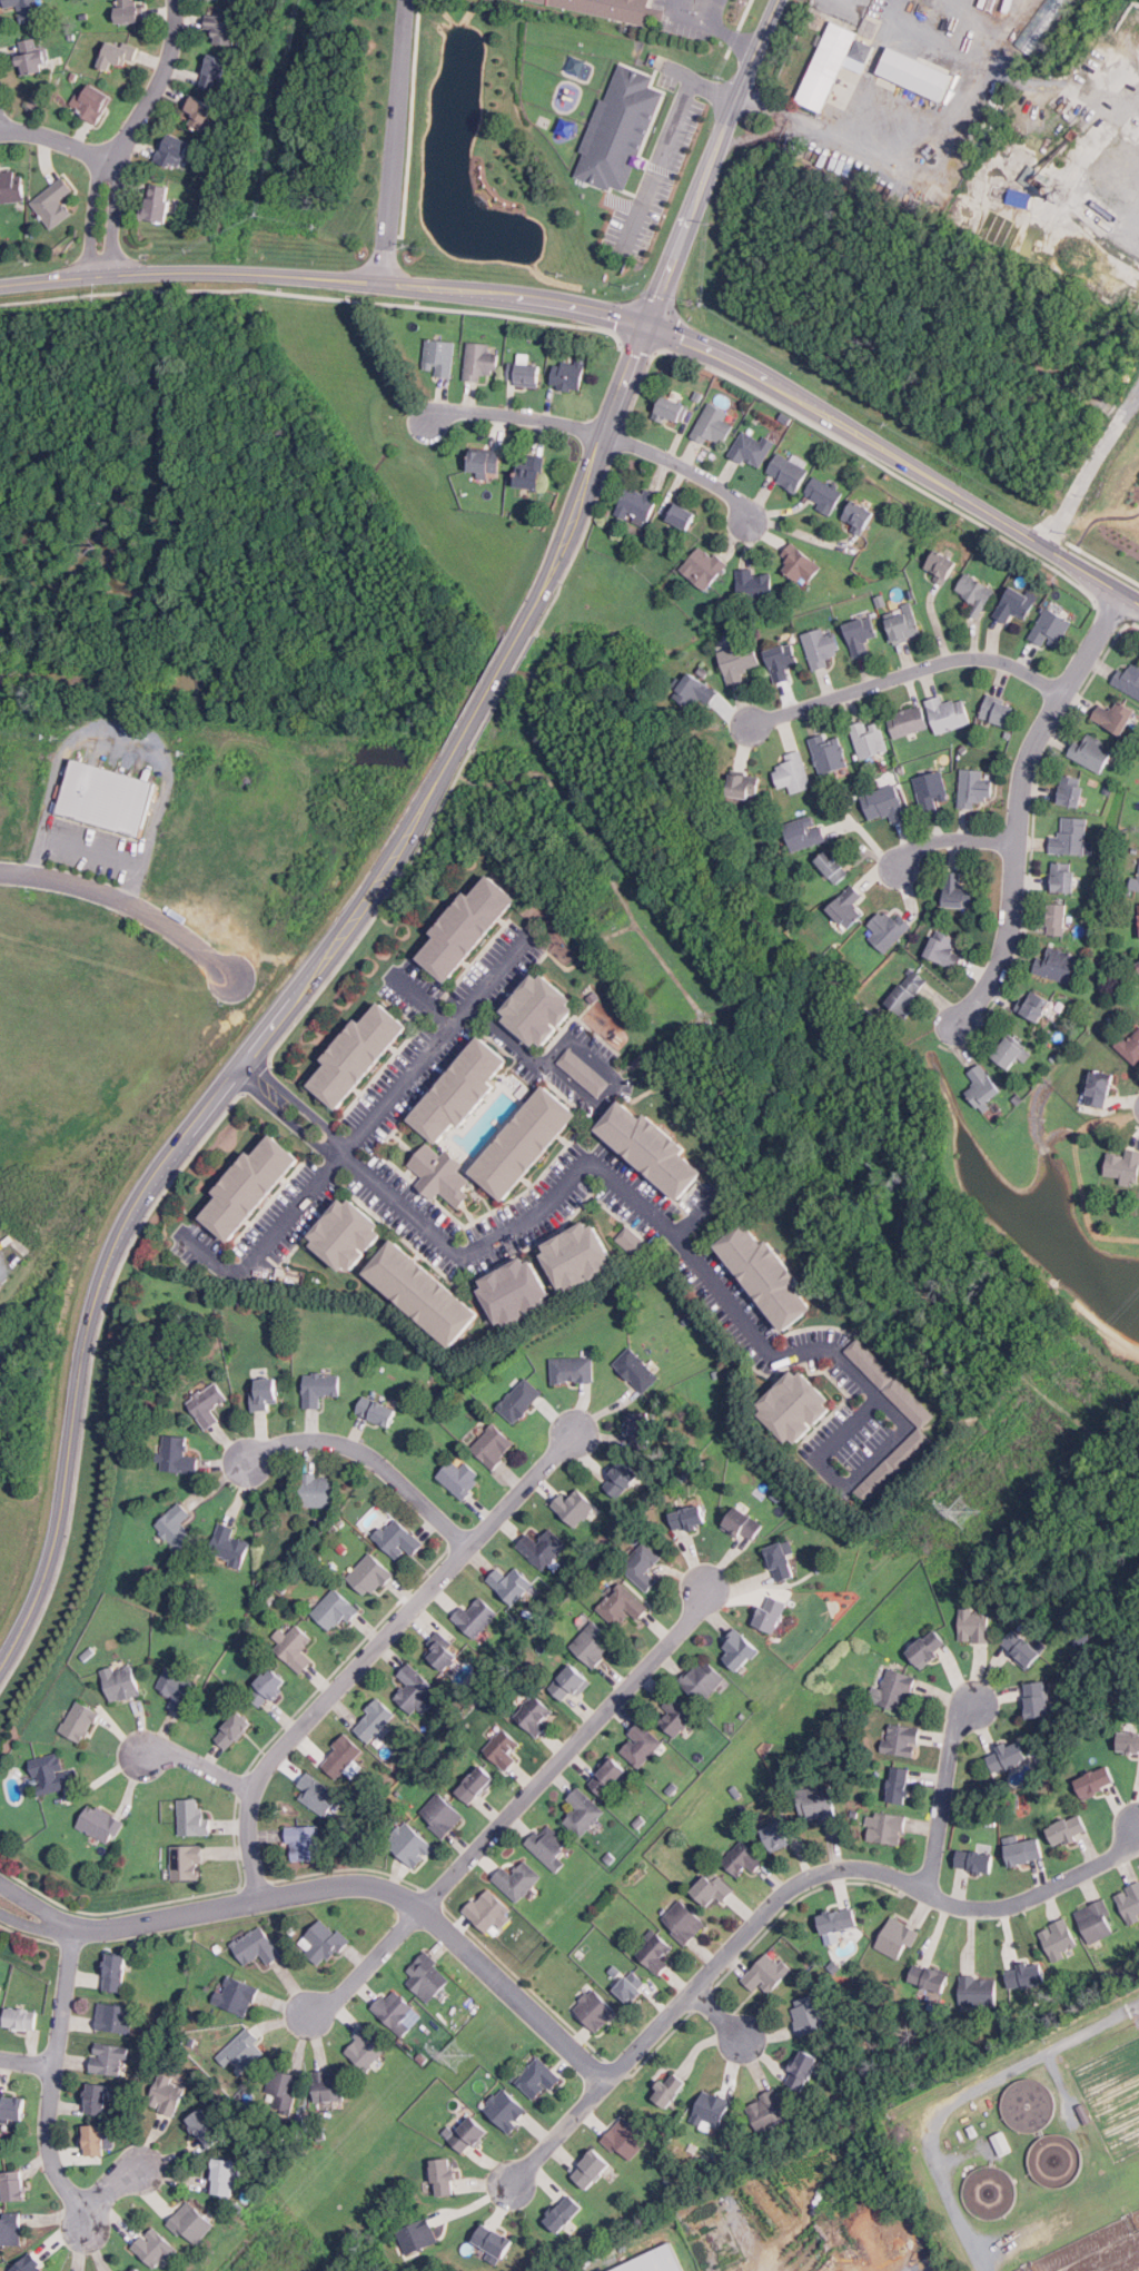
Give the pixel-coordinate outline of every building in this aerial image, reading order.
[(21,23),(40,20),(37,0),(4,0),(6,9),(19,7),(21,23)] [(145,22),(145,0),(117,0),(117,22),(145,22)] [(207,29),(215,29),(215,45),(236,46),(236,21),(227,21),(227,16),(208,14),(207,29)] [(860,32),(824,111),(799,99),(834,20),(860,32)] [(16,42),(21,77),(50,71),(43,37),(16,42)] [(112,75),(118,63),(127,68),(135,50),(111,40),(99,68),(112,75)] [(872,62),(855,56),(861,40),(879,47),(872,62)] [(944,100),(881,72),(892,47),(955,73),(944,100)] [(199,86),(215,91),(227,60),(210,53),(199,86)] [(665,92),(626,190),(613,186),(612,190),(576,176),(586,152),(582,151),(603,98),(606,100),(622,63),(655,77),(652,87),(665,92)] [(113,98),(91,85),(75,111),(96,125),(113,98)] [(179,110),(195,118),(191,124),(204,129),(215,107),(187,95),(179,110)] [(155,160),(177,171),(191,144),(169,132),(155,160)] [(1009,162),(996,158),(999,147),(1012,151),(1009,162)] [(0,170),(0,203),(22,203),(22,170),(0,170)] [(75,190),(63,177),(31,203),(53,230),(73,214),(62,200),(75,190)] [(167,224),(171,187),(148,185),(143,220),(167,224)] [(1031,209),(1007,203),(1011,187),(1036,194),(1031,209)] [(453,377),(455,340),(426,339),(425,371),(437,371),(436,376),(453,377)] [(488,352),(488,343),(468,342),(465,379),(479,381),(479,373),(497,374),(498,353),(488,352)] [(575,364),(556,362),(553,386),(582,389),(585,358),(576,357),(575,364)] [(511,361),(507,383),(538,386),(542,365),(511,361)] [(666,423),(670,417),(682,423),(691,406),(665,393),(653,416),(666,423)] [(723,444),(734,424),(725,419),(730,413),(710,402),(692,435),(711,446),(714,438),(723,444)] [(764,435),(761,440),(745,429),(730,452),(756,471),(776,443),(764,435)] [(498,473),(501,452),(472,448),(469,470),(498,473)] [(766,476),(798,491),(810,465),(779,451),(766,476)] [(545,456),(523,454),(518,486),(541,488),(545,456)] [(804,496),(820,504),(818,508),(831,515),(843,490),(814,476),(804,496)] [(660,496),(627,484),(617,512),(648,523),(660,496)] [(864,533),(875,511),(853,500),(842,521),(864,533)] [(668,519),(689,530),(697,512),(677,502),(668,519)] [(786,570),(806,585),(822,566),(793,542),(782,555),(792,563),(786,570)] [(727,564),(702,544),(682,570),(707,590),(727,564)] [(927,569),(938,574),(935,580),(945,585),(961,563),(938,550),(927,569)] [(753,575),(753,569),(737,569),(739,598),(773,596),(772,574),(753,575)] [(996,590),(967,573),(957,591),(975,602),(969,611),(979,618),(996,590)] [(1014,612),(1024,619),(1037,601),(1012,585),(994,614),(1008,623),(1014,612)] [(901,605),(903,613),(887,619),(895,643),(922,633),(912,602),(901,605)] [(1029,635),(1053,651),(1072,622),(1049,606),(1029,635)] [(870,652),(865,640),(879,635),(871,615),(844,625),(856,658),(870,652)] [(841,651),(835,632),(825,635),(823,628),(803,634),(814,670),(830,665),(826,656),(841,651)] [(745,680),(742,670),(761,665),(754,640),(719,650),(729,684),(745,680)] [(775,683),(791,679),(788,665),(799,662),(794,642),(766,649),(775,683)] [(1126,661),(1122,671),(1113,668),(1106,686),(1138,698),(1138,666),(1126,661)] [(691,707),(700,697),(710,705),(719,694),(693,672),(674,693),(691,707)] [(1007,727),(1016,705),(990,694),(980,715),(1007,727)] [(937,733),(971,723),(964,698),(943,703),(941,695),(927,699),(937,733)] [(1100,703),(1091,718),(1123,735),(1137,710),(1118,700),(1112,710),(1100,703)] [(895,738),(929,728),(922,704),(888,715),(895,738)] [(850,725),(861,759),(888,750),(879,721),(866,724),(864,720),(850,725)] [(838,731),(811,740),(822,773),(849,764),(838,731)] [(1076,741),(1068,754),(1101,773),(1115,748),(1088,732),(1081,744),(1076,741)] [(801,750),(785,754),(788,761),(773,766),(780,788),(789,784),(792,793),(813,787),(801,750)] [(142,833),(60,810),(75,757),(158,781),(142,833)] [(993,779),(983,779),(983,769),(961,769),(961,807),(975,807),(975,799),(993,799),(993,779)] [(940,800),(949,797),(941,770),(913,778),(924,812),(942,807),(940,800)] [(757,798),(759,776),(731,773),(730,796),(757,798)] [(1084,784),(1076,783),(1077,776),(1063,773),(1058,802),(1081,807),(1084,784)] [(862,796),(871,820),(889,813),(892,822),(908,817),(895,783),(862,796)] [(818,826),(815,816),(785,822),(793,850),(826,841),(823,825),(818,826)] [(1051,836),(1051,853),(1087,853),(1087,817),(1062,817),(1062,836),(1051,836)] [(836,883),(850,872),(830,849),(816,859),(836,883)] [(1138,891),(1138,858),(1137,857),(1135,877),(1126,876),(1124,889),(1138,891)] [(1074,892),(1076,863),(1052,861),(1050,890),(1074,892)] [(974,886),(962,886),(962,871),(947,871),(947,907),(974,907),(974,886)] [(449,983),(519,898),(491,872),(473,895),(468,890),(433,932),(437,936),(419,958),(449,983)] [(829,908),(849,929),(863,915),(853,906),(864,895),(852,883),(829,908)] [(1068,904),(1049,902),(1048,935),(1066,936),(1068,904)] [(871,938),(885,952),(912,926),(901,915),(895,920),(884,909),(870,924),(878,932),(871,938)] [(952,949),(958,938),(938,929),(925,955),(958,970),(965,955),(952,949)] [(1078,955),(1048,947),(1044,958),(1038,956),(1033,972),(1070,983),(1078,955)] [(1137,956),(1138,959),(1130,962),(1138,987),(1138,955),(1137,956)] [(929,980),(910,968),(887,1005),(905,1017),(929,980)] [(501,1015),(542,1049),(580,1005),(538,970),(501,1015)] [(1051,999),(1031,989),(1020,1011),(1041,1020),(1051,999)] [(339,1108),(410,1026),(382,1000),(363,1021),(359,1018),(323,1060),(327,1064),(310,1084),(339,1108)] [(1138,1068),(1138,1029),(1129,1039),(1125,1035),(1115,1045),(1138,1068)] [(463,1126),(496,1086),(493,1083),(512,1059),(482,1035),(412,1118),(439,1143),(457,1122),(463,1126)] [(1024,1063),(1032,1055),(1010,1036),(993,1055),(1010,1069),(1020,1058),(1024,1063)] [(558,1062),(600,1097),(613,1082),(571,1047),(558,1062)] [(1003,1092),(981,1064),(968,1074),(977,1084),(967,1092),(981,1108),(1003,1092)] [(1087,1104),(1107,1108),(1115,1074),(1093,1069),(1087,1104)] [(506,1199),(581,1113),(547,1084),(473,1171),(506,1199)] [(690,1148),(646,1113),(644,1116),(622,1098),(596,1130),(683,1199),(706,1171),(684,1154),(690,1148)] [(249,1151),(215,1192),(219,1196),(201,1217),(232,1243),(301,1157),(273,1133),(255,1155),(249,1151)] [(424,1176),(417,1185),(434,1199),(440,1192),(459,1207),(469,1196),(463,1189),(471,1181),(458,1169),(465,1163),(447,1148),(442,1155),(427,1143),(409,1164),(424,1176)] [(1127,1148),(1126,1155),(1109,1153),(1105,1175),(1121,1178),(1121,1182),(1138,1184),(1138,1177),(1138,1151),(1127,1148)] [(388,1227),(346,1194),(308,1242),(350,1274),(388,1227)] [(620,1265),(592,1218),(541,1248),(568,1295),(620,1265)] [(719,1244),(785,1332),(815,1309),(799,1286),(803,1283),(771,1240),(765,1244),(749,1222),(719,1244)] [(648,1244),(628,1226),(617,1238),(636,1256),(648,1244)] [(453,1347),(483,1312),(394,1238),(365,1274),(453,1347)] [(528,1254),(477,1282),(504,1331),(555,1302),(528,1254)] [(932,1441),(921,1430),(935,1415),(859,1337),(845,1351),(920,1428),(856,1491),(869,1503),(932,1441)] [(643,1393),(660,1376),(630,1347),(614,1364),(643,1393)] [(594,1357),(552,1357),(552,1382),(594,1382),(594,1357)] [(795,1448),(838,1405),(800,1366),(756,1409),(795,1448)] [(339,1395),(340,1374),(307,1372),(305,1408),(319,1409),(320,1394),(339,1395)] [(514,1424),(544,1394),(526,1376),(496,1408),(514,1424)] [(269,1411),(269,1403),(278,1403),(278,1379),(257,1379),(257,1391),(251,1391),(251,1411),(269,1411)] [(212,1409),(227,1400),(218,1383),(187,1400),(205,1430),(219,1422),(212,1409)] [(356,1413),(389,1428),(397,1409),(364,1395),(356,1413)] [(516,1445),(494,1424),(471,1448),(493,1469),(516,1445)] [(187,1436),(162,1436),(162,1472),(198,1472),(198,1455),(187,1455),(187,1436)] [(460,1468),(453,1460),(437,1475),(463,1500),(484,1479),(466,1462),(460,1468)] [(641,1474),(625,1460),(603,1482),(618,1498),(641,1474)] [(336,1508),(336,1474),(303,1474),(303,1508),(336,1508)] [(570,1498),(564,1492),(552,1504),(575,1528),(596,1507),(578,1489),(570,1498)] [(156,1524),(180,1551),(195,1537),(181,1523),(191,1513),(180,1501),(156,1524)] [(709,1522),(702,1503),(671,1514),(677,1533),(709,1522)] [(743,1533),(753,1540),(764,1524),(737,1505),(723,1527),(739,1539),(743,1533)] [(413,1556),(424,1544),(395,1515),(375,1537),(396,1557),(405,1548),(413,1556)] [(208,1553),(241,1566),(250,1542),(232,1536),(236,1528),(220,1522),(208,1553)] [(528,1533),(517,1544),(543,1570),(568,1544),(551,1528),(537,1541),(528,1533)] [(663,1557),(646,1540),(621,1566),(647,1591),(658,1580),(648,1571),(663,1557)] [(769,1544),(774,1581),(795,1578),(790,1541),(769,1544)] [(395,1576),(372,1551),(347,1576),(370,1599),(395,1576)] [(498,1568),(488,1579),(514,1604),(535,1584),(516,1567),(507,1576),(498,1568)] [(597,1608),(616,1627),(630,1612),(638,1620),(650,1608),(622,1582),(597,1608)] [(358,1609),(336,1588),(311,1612),(334,1633),(358,1609)] [(776,1635),(789,1604),(763,1593),(751,1623),(776,1635)] [(475,1638),(499,1613),(481,1596),(467,1609),(464,1606),(453,1616),(475,1638)] [(960,1641),(989,1641),(989,1608),(960,1608),(960,1641)] [(593,1667),(617,1642),(595,1620),(571,1645),(593,1667)] [(313,1661),(301,1650),(313,1639),(297,1625),(274,1648),(300,1673),(313,1661)] [(950,1647),(937,1628),(908,1649),(921,1668),(950,1647)] [(1042,1653),(1017,1628),(1002,1642),(1028,1668),(1042,1653)] [(740,1670),(760,1650),(740,1629),(720,1649),(740,1670)] [(428,1641),(436,1650),(429,1656),(445,1671),(460,1656),(438,1632),(428,1641)] [(681,1681),(702,1702),(726,1679),(704,1657),(681,1681)] [(437,1688),(410,1662),(398,1675),(408,1685),(395,1698),(412,1714),(437,1688)] [(141,1695),(132,1663),(102,1671),(111,1702),(141,1695)] [(551,1686),(567,1702),(590,1680),(573,1663),(551,1686)] [(288,1683),(273,1668),(247,1694),(263,1709),(288,1683)] [(903,1711),(913,1676),(887,1668),(881,1688),(872,1686),(868,1701),(903,1711)] [(186,1715),(197,1680),(165,1669),(158,1689),(175,1695),(169,1709),(186,1715)] [(1027,1718),(1048,1718),(1048,1681),(1027,1681),(1027,1718)] [(514,1715),(535,1736),(557,1715),(535,1694),(514,1715)] [(696,1716),(675,1694),(660,1709),(665,1715),(660,1721),(675,1736),(696,1716)] [(353,1727),(368,1741),(395,1715),(380,1699),(353,1727)] [(100,1711),(75,1700),(60,1732),(86,1745),(100,1711)] [(252,1725),(239,1712),(215,1738),(228,1750),(252,1725)] [(633,1738),(622,1751),(640,1767),(663,1741),(641,1721),(630,1735),(633,1738)] [(920,1727),(887,1724),(883,1752),(917,1756),(920,1727)] [(519,1744),(504,1728),(483,1749),(506,1773),(517,1760),(509,1752),(519,1744)] [(1119,1732),(1119,1752),(1138,1752),(1138,1732),(1119,1732)] [(336,1779),(345,1770),(351,1778),(361,1768),(355,1760),(364,1751),(348,1736),(319,1764),(336,1779)] [(988,1754),(996,1773),(1028,1758),(1020,1740),(988,1754)] [(39,1795),(77,1786),(72,1770),(65,1773),(59,1752),(30,1759),(39,1795)] [(627,1770),(614,1758),(590,1784),(603,1796),(627,1770)] [(457,1791),(472,1806),(497,1779),(482,1765),(457,1791)] [(1076,1779),(1084,1798),(1117,1784),(1108,1765),(1076,1779)] [(908,1804),(911,1768),(892,1766),(888,1803),(908,1804)] [(340,1795),(307,1773),(298,1787),(305,1791),(299,1799),(326,1817),(340,1795)] [(832,1785),(799,1789),(803,1821),(836,1816),(832,1785)] [(565,1821),(581,1838),(605,1813),(580,1787),(567,1798),(577,1808),(565,1821)] [(418,1813),(444,1838),(465,1818),(439,1793),(418,1813)] [(180,1836),(211,1836),(211,1819),(202,1819),(202,1799),(180,1799),(180,1836)] [(111,1846),(125,1823),(91,1803),(77,1826),(111,1846)] [(870,1840),(902,1846),(907,1816),(874,1811),(870,1840)] [(1049,1830),(1059,1847),(1089,1829),(1079,1813),(1049,1830)] [(762,1831),(774,1853),(799,1838),(786,1818),(762,1831)] [(752,1830),(766,1854),(784,1844),(770,1819),(752,1830)] [(436,1849),(407,1821),(387,1842),(416,1869),(436,1849)] [(570,1844),(547,1823),(526,1844),(557,1873),(565,1863),(558,1856),(570,1844)] [(288,1860),(320,1860),(320,1827),(288,1827),(288,1860)] [(1006,1846),(1011,1867),(1044,1858),(1039,1837),(1006,1846)] [(722,1862),(739,1877),(749,1867),(754,1873),(765,1862),(743,1840),(722,1862)] [(171,1879),(201,1879),(201,1846),(171,1846),(171,1879)] [(957,1870),(993,1873),(994,1853),(959,1850),(957,1870)] [(543,1877),(526,1860),(512,1875),(504,1867),(493,1878),(517,1903),(543,1877)] [(710,1907),(717,1898),(723,1904),(735,1889),(712,1870),(693,1894),(710,1907)] [(1138,1918),(1138,1882),(1115,1895),(1130,1923),(1138,1918)] [(487,1887),(465,1910),(488,1935),(497,1926),(501,1929),(514,1915),(487,1887)] [(1090,1944),(1119,1929),(1103,1898),(1076,1913),(1090,1944)] [(661,1921),(686,1946),(707,1925),(682,1899),(661,1921)] [(828,1944),(839,1941),(836,1932),(859,1926),(853,1907),(819,1916),(828,1944)] [(919,1931),(893,1916),(875,1946),(901,1962),(919,1931)] [(299,1943),(324,1967),(349,1942),(325,1917),(299,1943)] [(1080,1948),(1066,1918),(1039,1931),(1054,1961),(1080,1948)] [(281,1957),(264,1925),(231,1943),(244,1965),(263,1955),(268,1965),(281,1957)] [(635,1954),(661,1975),(671,1962),(665,1957),(674,1946),(654,1931),(635,1954)] [(753,1989),(761,1983),(770,1992),(792,1969),(772,1949),(742,1978),(753,1989)] [(407,1971),(413,1976),(407,1981),(428,2002),(453,1977),(426,1952),(407,1971)] [(128,1956),(108,1954),(103,1989),(122,1992),(128,1956)] [(943,1993),(950,1976),(915,1963),(909,1981),(943,1993)] [(1047,1983),(1042,1963),(1007,1969),(1010,1989),(1047,1983)] [(615,1988),(630,2003),(647,1985),(633,1971),(615,1988)] [(215,2003),(247,2016),(259,1988),(227,1974),(215,2003)] [(996,2004),(996,1976),(960,1976),(960,2004),(996,2004)] [(402,2036),(410,2027),(403,2020),(414,2007),(394,1987),(374,2008),(402,2036)] [(620,2013),(594,1987),(574,2008),(598,2034),(620,2013)] [(801,2035),(830,2026),(820,1993),(791,2002),(801,2035)] [(131,2034),(135,2007),(99,2003),(96,2028),(131,2034)] [(8,2007),(4,2026),(38,2031),(40,2013),(8,2007)] [(389,2046),(366,2025),(344,2050),(367,2071),(389,2046)] [(228,2063),(232,2058),(245,2070),(267,2047),(246,2027),(219,2055),(228,2063)] [(128,2058),(129,2045),(93,2044),(92,2072),(122,2074),(123,2058),(128,2058)] [(786,2083),(804,2092),(822,2057),(803,2048),(786,2083)] [(553,2092),(565,2081),(541,2056),(516,2081),(534,2099),(546,2086),(553,2092)] [(268,2107),(290,2113),(300,2075),(278,2070),(268,2107)] [(315,2101),(344,2101),(344,2070),(315,2070),(315,2101)] [(651,2095),(666,2109),(689,2084),(673,2071),(651,2095)] [(147,2104),(175,2116),(188,2086),(160,2074),(147,2104)] [(87,2115),(107,2115),(107,2083),(87,2083),(87,2115)] [(484,2107),(508,2133),(529,2113),(504,2087),(484,2107)] [(732,2101),(705,2089),(693,2117),(720,2129),(732,2101)] [(790,2115),(773,2089),(745,2106),(761,2132),(790,2115)] [(26,2121),(28,2097),(0,2095),(0,2118),(26,2121)] [(225,2137),(204,2109),(188,2120),(209,2149),(225,2137)] [(465,2155),(488,2132),(473,2116),(449,2141),(465,2155)] [(648,2141),(624,2117),(604,2137),(628,2162),(648,2141)] [(83,2156),(105,2156),(105,2126),(83,2126),(83,2156)] [(1000,2155),(991,2137),(1002,2131),(1011,2149),(1000,2155)] [(612,2165),(596,2150),(572,2174),(587,2190),(612,2165)] [(240,2163),(215,2159),(209,2193),(235,2198),(240,2163)] [(436,2196),(456,2194),(452,2159),(433,2161),(436,2196)] [(27,2200),(24,2171),(0,2173),(0,2192),(1,2202),(27,2200)] [(558,2234),(584,2209),(571,2194),(545,2220),(558,2234)] [(169,2222),(192,2247),(214,2225),(190,2201),(169,2222)] [(439,2241),(428,2218),(396,2232),(407,2257),(439,2241)] [(22,2245),(22,2220),(0,2220),(0,2245),(22,2245)] [(491,2253),(487,2259),(501,2267),(514,2241),(485,2224),(474,2243),(491,2253)] [(176,2249),(153,2226),(132,2247),(156,2270),(176,2249)] [(673,2242),(687,2270),(613,2270),(673,2242)] [(30,2252),(9,2270),(46,2270),(30,2252)]
